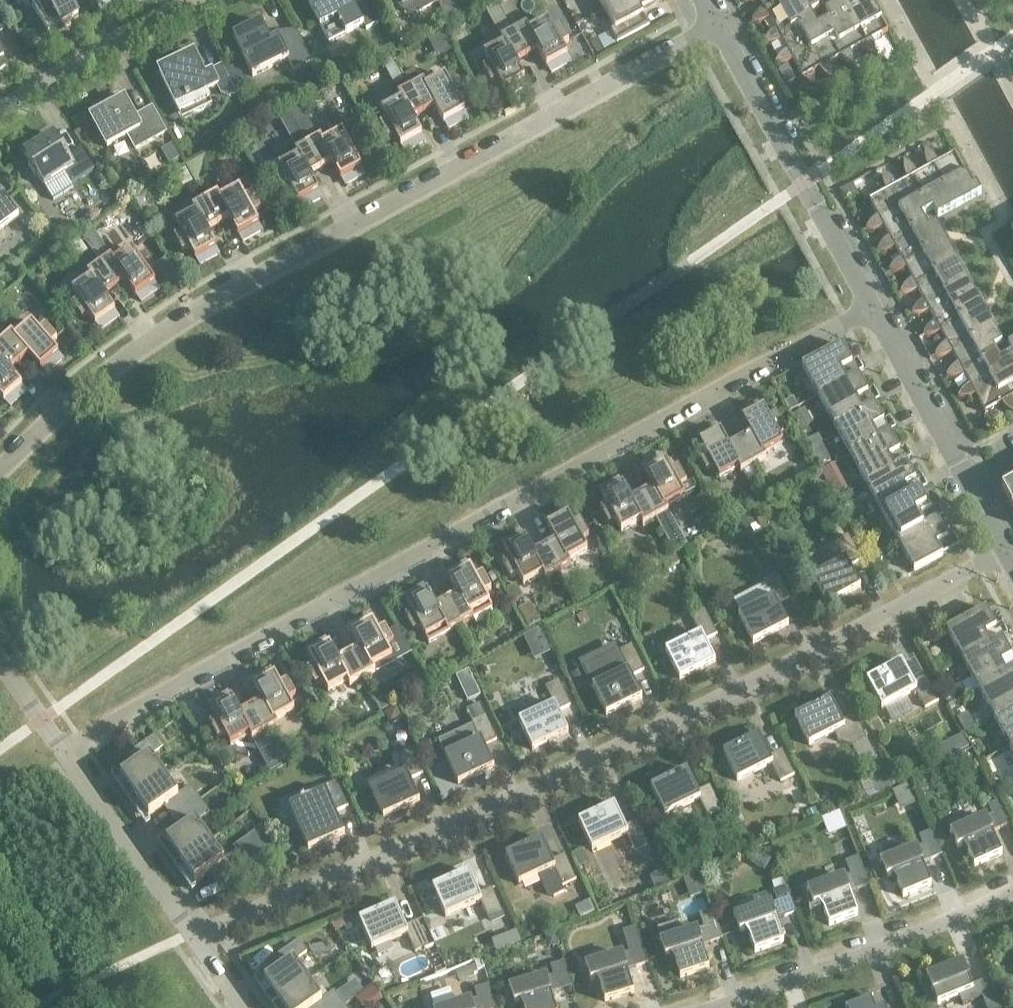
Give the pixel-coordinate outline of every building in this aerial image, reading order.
[(32,7),(40,21),(36,22),(45,39),(48,37),(51,41),(65,33),(63,29),(79,20),(68,0),(44,0),(32,7)] [(306,0),(328,43),(364,25),(366,30),(378,23),(367,0),(360,0),(353,4),(351,0),(307,0),(306,0)] [(398,3),(401,7),(404,9),(407,11),(411,12),(415,11),(419,10),(423,8),(423,9),(440,0),(397,0),(398,3)] [(603,9),(621,0),(598,0),(603,9)] [(651,0),(621,0),(603,9),(614,29),(610,32),(617,44),(649,26),(641,11),(653,4),(651,0)] [(764,9),(762,10),(760,12),(758,13),(757,14),(755,16),(754,18),(753,21),(752,22),(756,23),(760,23),(763,22),(765,22),(767,21),(769,20),(767,14),(793,0),(759,0),(764,9)] [(814,0),(793,0),(767,14),(769,20),(775,30),(773,31),(772,32),(770,34),(768,35),(767,37),(765,39),(764,42),(763,44),(765,44),(768,44),(770,44),(773,44),(776,43),(779,42),(781,41),(778,35),(812,17),(810,14),(819,9),(814,0)] [(847,0),(845,0),(825,11),(829,19),(826,21),(845,55),(840,58),(841,60),(843,62),(844,64),(846,66),(849,68),(853,70),(853,67),(854,65),(853,62),(853,61),(853,58),(852,56),(851,55),(850,52),(861,46),(866,44),(848,10),(851,8),(847,0)] [(851,8),(848,10),(866,44),(861,46),(862,49),(863,51),(866,53),(867,54),(870,56),(874,58),(874,56),(875,54),(875,52),(874,49),(874,48),(873,45),(872,43),(871,41),(888,32),(870,0),(847,0),(851,8)] [(817,26),(812,17),(778,35),(781,41),(787,51),(785,53),(783,53),(781,55),(780,56),(778,59),(777,60),(775,63),(775,65),(777,65),(779,65),(782,65),(784,65),(788,64),(791,63),(792,62),(802,79),(817,26)] [(526,26),(513,33),(527,58),(538,52),(546,67),(547,67),(551,73),(571,62),(562,46),(569,42),(560,26),(553,30),(548,20),(529,30),(526,26)] [(845,55),(826,21),(817,26),(802,79),(819,69),(820,71),(822,74),(823,76),(825,77),(828,79),(830,81),(832,81),(832,80),(832,77),(832,74),(832,72),(832,70),(831,68),(830,66),(829,64),(840,58),(845,55)] [(270,40),(261,22),(233,36),(252,77),(288,59),(293,71),(312,62),(297,31),(280,40),(278,36),(270,40)] [(527,58),(513,33),(500,40),(503,44),(484,55),(489,65),(482,69),(491,84),(498,81),(503,91),(504,90),(508,97),(528,86),(516,64),(527,58)] [(391,45),(379,50),(382,58),(394,52),(391,45)] [(604,56),(598,45),(591,49),(597,59),(604,56)] [(195,54),(172,65),(169,64),(166,65),(164,67),(163,70),(159,72),(182,120),(212,105),(206,92),(217,86),(221,94),(230,97),(236,94),(223,67),(205,76),(195,54)] [(399,71),(392,59),(383,63),(390,76),(399,71)] [(788,66),(778,71),(786,86),(796,81),(788,66)] [(423,82),(410,89),(424,114),(435,108),(443,123),(445,123),(448,129),(468,118),(459,102),(466,98),(457,82),(450,86),(445,76),(426,87),(423,82)] [(424,114),(410,89),(398,96),(400,101),(381,111),(386,121),(379,125),(388,141),(395,137),(401,147),(402,146),(405,153),(425,142),(413,120),(424,114)] [(91,118),(107,147),(128,136),(135,149),(165,133),(152,109),(134,119),(124,100),(121,102),(117,96),(94,109),(98,115),(91,118)] [(288,111),(278,116),(284,126),(294,121),(288,111)] [(320,138),(308,145),(321,170),(332,164),(341,180),(342,179),(345,186),(365,175),(356,158),(363,154),(355,139),(348,142),(342,132),(323,143),(320,138)] [(24,154),(31,166),(28,167),(34,176),(36,174),(44,186),(65,173),(72,184),(94,170),(80,148),(67,156),(61,147),(59,148),(56,142),(57,141),(54,135),(38,145),(37,142),(26,149),(28,152),(24,154)] [(172,142),(161,149),(169,162),(180,155),(172,142)] [(321,170),(308,145),(295,152),(297,157),(278,167),(284,177),(277,181),(285,197),(292,193),(298,203),(299,202),(302,209),(322,198),(310,176),(321,170)] [(926,166),(927,168),(932,165),(951,199),(954,196),(959,205),(981,193),(976,184),(972,186),(954,153),(938,162),(936,160),(935,158),(934,157),(932,155),(930,153),(928,152),(924,150),(924,153),(924,154),(924,156),(924,159),(924,161),(925,163),(926,166)] [(905,177),(906,179),(911,176),(930,211),(933,209),(937,217),(959,205),(954,196),(951,199),(932,165),(927,168),(917,174),(915,171),(914,169),(912,168),(911,166),(909,165),(908,164),(905,162),(903,162),(903,164),(903,166),(903,169),(903,171),(904,174),(904,176),(905,177)] [(192,181),(185,168),(176,173),(183,185),(192,181)] [(885,191),(868,200),(921,216),(930,211),(911,176),(906,179),(895,185),(894,182),(893,181),(891,179),(890,178),(888,176),(886,175),(882,173),(882,175),(882,177),(882,180),(882,182),(882,184),(883,187),(884,189),(885,191)] [(218,194),(205,201),(218,226),(229,220),(238,236),(239,235),(242,242),(262,231),(253,214),(260,210),(252,195),(245,199),(239,189),(220,199),(218,194)] [(19,216),(5,197),(0,201),(0,231),(19,216)] [(921,216),(868,200),(877,217),(876,218),(873,219),(872,221),(871,222),(868,225),(867,226),(866,228),(865,230),(868,231),(870,231),(874,231),(876,230),(878,230),(881,229),(883,227),(889,238),(892,243),(926,225),(921,216)] [(218,226),(205,201),(192,208),(194,213),(175,223),(181,234),(174,237),(182,253),(189,249),(195,259),(196,259),(199,265),(219,254),(207,232),(218,226)] [(927,228),(926,225),(892,243),(889,238),(888,238),(887,239),(885,241),(883,243),(881,244),(880,246),(879,247),(878,250),(877,251),(880,252),(882,252),(885,252),(886,252),(889,251),(890,250),(892,250),(895,249),(900,259),(903,264),(937,246),(939,250),(947,245),(936,223),(927,228)] [(81,238),(89,249),(97,244),(89,232),(81,238)] [(70,245),(79,257),(87,251),(78,239),(70,245)] [(959,266),(947,245),(939,250),(937,246),(903,264),(900,259),(898,260),(896,262),(895,263),(893,265),(892,267),(890,268),(889,271),(888,272),(891,273),(893,273),(898,273),(900,272),(903,271),(906,270),(912,280),(915,285),(948,267),(950,271),(959,266)] [(111,258),(99,266),(115,289),(125,282),(135,297),(136,296),(141,302),(159,289),(148,274),(155,269),(145,255),(138,259),(132,250),(114,262),(111,258)] [(115,289),(99,266),(87,275),(90,279),(72,291),(78,301),(72,305),(82,320),(89,315),(95,325),(96,324),(100,330),(119,317),(105,297),(115,289)] [(970,287),(959,266),(950,271),(948,267),(915,285),(912,280),(909,282),(908,283),(906,284),(905,286),(903,288),(902,290),(901,292),(900,293),(904,294),(906,294),(909,294),(912,293),(914,292),(916,292),(918,291),(923,301),(926,306),(960,288),(962,292),(970,287)] [(978,301),(970,287),(962,292),(960,288),(926,306),(923,301),(921,303),(919,304),(918,305),(916,307),(915,309),(913,311),(912,313),(911,315),(914,315),(916,315),(921,315),(923,314),(926,313),(927,313),(929,312),(935,322),(932,324),(931,325),(929,327),(928,328),(926,330),(925,332),(924,334),(923,336),(927,336),(929,336),(932,336),(935,335),(939,334),(941,333),(938,328),(971,309),(969,305),(978,301)] [(989,322),(978,301),(969,305),(971,309),(938,328),(941,333),(946,343),(945,344),(943,346),(940,348),(939,349),(938,351),(936,353),(935,355),(934,357),(938,357),(941,357),(943,357),(947,356),(949,355),(952,354),(949,349),(983,330),(981,327),(989,322)] [(1001,343),(989,322),(981,327),(983,330),(949,349),(952,354),(958,364),(956,365),(954,367),(953,368),(951,370),(949,373),(947,376),(946,378),(950,378),(954,378),(957,377),(959,377),(961,376),(964,375),(961,370),(995,351),(993,348),(1001,343)] [(12,334),(1,343),(19,364),(29,356),(41,370),(41,369),(46,374),(63,359),(51,345),(57,340),(45,326),(39,332),(31,323),(15,338),(12,334)] [(1,343),(0,344),(0,398),(4,402),(5,401),(10,407),(27,392),(10,373),(19,364),(1,343)] [(802,367),(818,396),(846,381),(846,380),(841,370),(852,364),(841,345),(802,367)] [(1000,360),(995,351),(961,370),(964,375),(969,385),(966,388),(964,389),(963,391),(961,393),(960,394),(958,397),(957,399),(959,399),(962,399),(965,399),(967,399),(969,398),(971,398),(973,397),(975,396),(984,413),(1000,360)] [(1009,355),(1000,360),(984,413),(1001,404),(1003,406),(1004,408),(1005,409),(1007,411),(1009,412),(1010,413),(1012,415),(1012,400),(1012,398),(1012,397),(1012,363),(1009,355)] [(857,374),(846,380),(846,381),(818,396),(834,425),(862,410),(862,409),(873,403),(857,374)] [(791,400),(784,404),(788,412),(795,408),(791,400)] [(751,435),(740,441),(753,466),(766,459),(764,454),(783,444),(777,434),(784,430),(776,414),(769,418),(760,401),(740,412),(743,419),(742,419),(751,435)] [(884,422),(873,403),(862,409),(862,410),(834,425),(850,455),(878,439),(878,438),(873,428),(884,422)] [(805,408),(794,415),(801,428),(812,421),(805,408)] [(740,473),(753,466),(740,441),(729,447),(717,425),(697,436),(700,442),(699,443),(705,453),(698,457),(706,472),(713,469),(719,479),(738,468),(740,473)] [(889,432),(878,438),(878,439),(850,455),(866,484),(894,468),(894,467),(888,457),(900,451),(889,432)] [(653,488),(642,494),(656,519),(661,530),(674,523),(666,508),(685,497),(679,487),(687,483),(678,468),(671,471),(662,455),(642,466),(646,472),(644,473),(653,488)] [(905,461),(894,467),(894,468),(866,484),(882,513),(910,497),(910,496),(904,487),(916,480),(905,461)] [(835,464),(822,471),(828,484),(841,476),(835,464)] [(643,526),(656,519),(642,494),(631,500),(619,478),(599,489),(603,496),(601,496),(607,506),(600,510),(608,526),(616,522),(621,532),(640,522),(643,526)] [(816,481),(810,496),(821,501),(827,486),(816,481)] [(1001,489),(1006,497),(1005,498),(1012,512),(1012,483),(1001,489)] [(921,490),(910,496),(910,497),(882,513),(897,542),(926,526),(920,516),(931,510),(921,490)] [(555,542),(544,548),(558,573),(571,566),(568,561),(587,550),(582,540),(589,537),(580,521),(573,525),(564,508),(544,519),(548,526),(547,526),(555,542)] [(937,520),(926,526),(897,542),(914,572),(943,556),(936,545),(947,539),(937,520)] [(545,580),(558,573),(544,548),(533,554),(521,532),(501,543),(505,549),(504,550),(509,560),(502,564),(511,579),(518,575),(523,585),(543,575),(545,580)] [(825,548),(834,566),(810,579),(825,607),(861,588),(849,566),(861,560),(848,535),(825,548)] [(458,595),(447,601),(460,626),(473,619),(470,614),(490,604),(484,594),(491,590),(483,574),(476,578),(466,562),(447,573),(450,579),(449,580),(458,595)] [(753,644),(788,626),(777,604),(790,598),(777,573),(763,580),(773,598),(738,615),(753,644)] [(888,575),(881,578),(885,587),(892,583),(888,575)] [(515,584),(506,589),(514,604),(523,599),(515,584)] [(447,633),(460,626),(447,601),(436,607),(424,585),(404,596),(407,602),(406,603),(412,613),(405,617),(413,633),(420,629),(426,639),(445,628),(447,633)] [(585,592),(572,599),(576,606),(590,599),(585,592)] [(530,603),(517,610),(528,630),(541,623),(530,603)] [(680,680),(715,662),(705,641),(717,635),(705,609),(691,616),(700,634),(665,652),(680,680)] [(996,628),(986,609),(946,631),(962,660),(991,645),(990,644),(985,634),(996,628)] [(360,649),(349,655),(362,679),(375,672),(373,668),(392,657),(386,647),(393,643),(385,628),(378,632),(369,615),(349,626),(352,632),(351,633),(360,649)] [(524,635),(535,658),(550,652),(538,627),(524,635)] [(350,686),(362,679),(349,655),(338,661),(326,638),(306,649),(309,656),(308,656),(314,667),(307,670),(315,686),(322,682),(328,692),(347,682),(350,686)] [(1002,638),(990,644),(991,645),(962,660),(978,689),(1007,674),(1001,663),(1012,657),(1002,638)] [(583,668),(592,687),(606,716),(642,698),(631,677),(644,671),(632,645),(618,652),(618,651),(617,652),(617,653),(585,669),(584,668),(583,668)] [(940,654),(933,658),(938,668),(945,664),(940,654)] [(938,701),(925,676),(913,683),(901,662),(866,681),(881,709),(915,691),(925,708),(938,701)] [(262,702),(251,708),(265,733),(277,726),(275,721),(294,711),(289,701),(296,697),(287,681),(280,685),(271,668),(251,679),(255,686),(254,686),(262,702)] [(581,670),(571,675),(578,689),(589,684),(581,670)] [(1007,674),(978,689),(994,719),(1012,708),(1012,670),(1007,674)] [(532,751),(568,733),(558,712),(571,706),(555,673),(541,680),(553,705),(518,722),(532,751)] [(475,679),(462,685),(469,699),(481,693),(475,679)] [(947,692),(953,702),(967,694),(961,684),(947,692)] [(252,740),(265,733),(251,708),(240,714),(228,692),(208,703),(212,709),(211,710),(216,720),(209,724),(218,739),(225,736),(230,746),(249,735),(252,740)] [(384,696),(375,701),(380,710),(389,705),(384,696)] [(876,759),(853,714),(841,720),(830,699),(794,717),(809,746),(834,733),(839,742),(851,746),(862,766),(876,759)] [(438,741),(444,755),(458,785),(494,768),(484,746),(497,740),(480,704),(466,710),(472,725),(438,741)] [(396,708),(385,713),(389,722),(393,722),(401,718),(396,708)] [(994,719),(1010,748),(1012,746),(1012,708),(994,719)] [(769,756),(758,735),(723,753),(737,781),(772,764),(781,782),(794,775),(782,750),(769,756)] [(120,776),(135,797),(164,776),(150,756),(163,748),(155,736),(134,751),(141,762),(120,776)] [(383,818),(420,801),(410,780),(423,774),(411,748),(397,754),(405,773),(370,789),(383,818)] [(722,811),(710,786),(697,792),(687,770),(651,788),(665,817),(699,800),(708,818),(722,811)] [(888,772),(872,780),(877,791),(893,783),(888,772)] [(178,796),(164,776),(135,797),(149,817),(170,802),(178,815),(200,800),(190,787),(178,796)] [(287,802),(295,821),(308,850),(345,834),(335,812),(348,807),(337,781),(287,802)] [(209,813),(200,800),(178,815),(187,827),(166,842),(180,862),(210,842),(196,822),(209,813)] [(987,806),(992,815),(974,823),(970,814),(950,823),(954,832),(950,834),(950,835),(951,835),(957,848),(964,845),(974,867),(1002,854),(992,833),(1012,823),(1000,800),(987,806)] [(649,846),(637,820),(625,826),(614,805),(578,822),(592,851),(627,834),(635,852),(649,846)] [(815,809),(806,813),(810,822),(819,817),(815,809)] [(903,897),(931,885),(922,863),(942,855),(932,831),(919,836),(922,846),(880,863),(880,864),(881,864),(887,877),(894,875),(903,897)] [(273,844),(264,832),(254,839),(263,851),(273,844)] [(519,884),(539,875),(545,889),(552,891),(576,880),(564,855),(552,860),(542,839),(505,855),(519,884)] [(224,861),(210,842),(180,862),(195,882),(215,868),(223,878),(244,863),(236,852),(224,861)] [(857,915),(849,892),(869,885),(860,860),(846,866),(850,875),(807,891),(807,892),(808,892),(814,906),(820,903),(829,926),(857,915)] [(666,871),(650,878),(655,890),(671,884),(666,871)] [(503,913),(491,888),(479,894),(469,872),(432,888),(445,917),(481,901),(489,920),(503,913)] [(784,880),(772,884),(775,892),(787,888),(784,880)] [(783,942),(775,920),(796,912),(787,888),(775,892),(773,893),(777,902),(733,918),(734,919),(735,918),(740,932),(747,930),(755,952),(783,942)] [(589,900),(575,907),(580,918),(595,911),(589,900)] [(429,946),(418,920),(405,926),(395,904),(359,920),(372,949),(407,934),(415,952),(429,946)] [(709,968),(702,947),(701,945),(722,938),(712,910),(698,915),(703,928),(682,935),(678,923),(680,922),(679,921),(657,929),(657,930),(659,929),(663,941),(659,943),(659,944),(661,943),(665,957),(672,955),(680,978),(709,968)] [(591,981),(597,979),(605,1002),(634,993),(627,970),(648,963),(636,927),(622,931),(629,952),(585,966),(585,967),(586,967),(591,981)] [(516,931),(503,937),(507,948),(521,943),(516,931)] [(285,967),(264,981),(278,1002),(308,981),(294,961),(307,953),(299,941),(277,956),(285,967)] [(480,958),(473,961),(474,964),(477,971),(484,968),(480,958)] [(510,990),(514,1004),(521,1002),(523,1007),(555,1007),(550,993),(572,987),(564,962),(550,966),(553,976),(508,989),(509,990),(510,990)] [(933,993),(932,993),(937,1005),(958,996),(962,1005),(981,997),(986,1007),(1003,1007),(990,978),(971,986),(962,965),(964,964),(963,963),(926,978),(926,979),(927,979),(933,993)] [(474,964),(455,972),(458,980),(477,973),(477,971),(474,964)] [(308,981),(278,1002),(283,1007),(312,1007),(313,1007),(314,1007),(339,1007),(343,1005),(334,992),(321,1001),(308,981)] [(346,983),(335,991),(343,1002),(354,994),(346,983)] [(471,1000),(448,1007),(496,1007),(488,985),(474,989),(477,999),(471,1000)] [(872,999),(848,1007),(874,1007),(871,1001),(873,1000),(872,999)]
